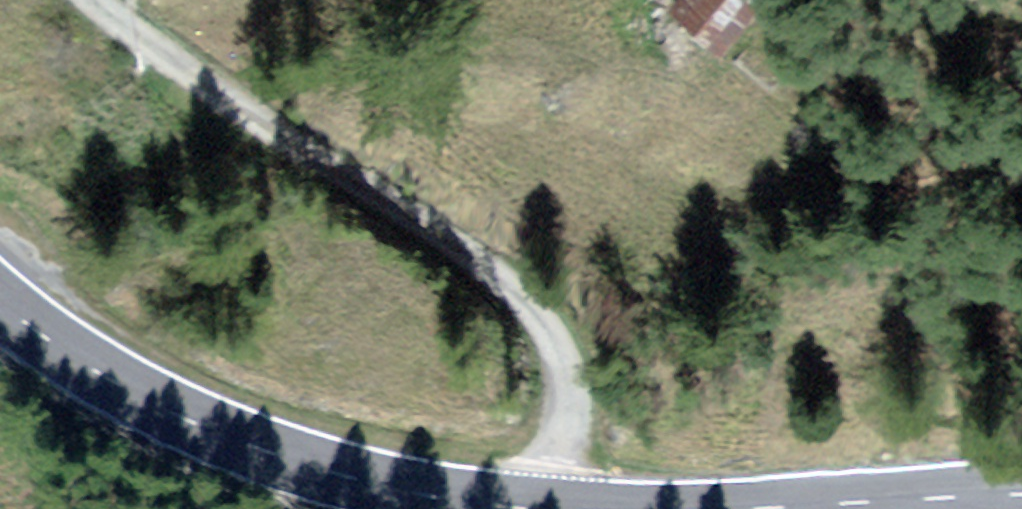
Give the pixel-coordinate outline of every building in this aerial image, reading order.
[(705,4),(729,23),(748,0),(700,0),(705,4)]
